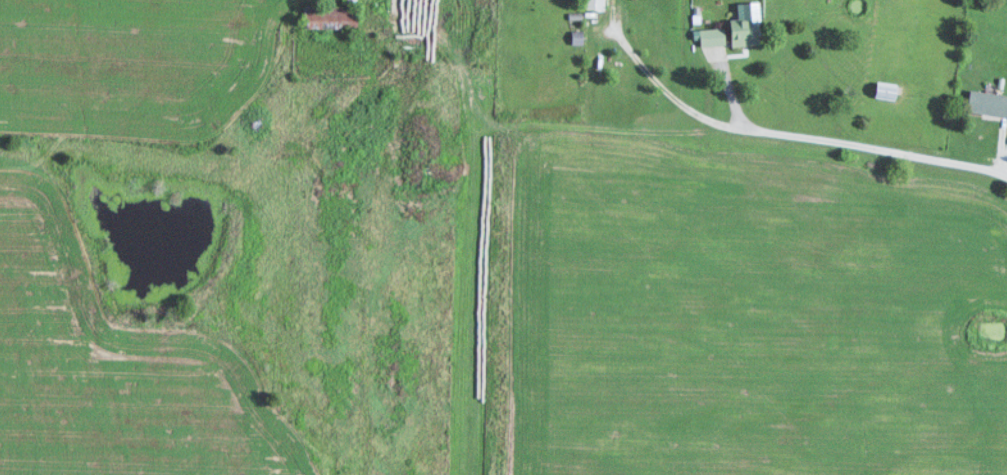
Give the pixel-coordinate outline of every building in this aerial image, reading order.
[(583,9),(602,9),(602,0),(583,0),(583,9)] [(300,6),(300,29),(354,29),(354,6),(300,6)] [(724,28),(696,29),(696,46),(755,44),(754,17),(723,19),(724,28)] [(896,84),(873,80),(871,96),(894,99),(896,84)] [(966,90),(964,112),(1006,117),(1006,95),(966,90)]
